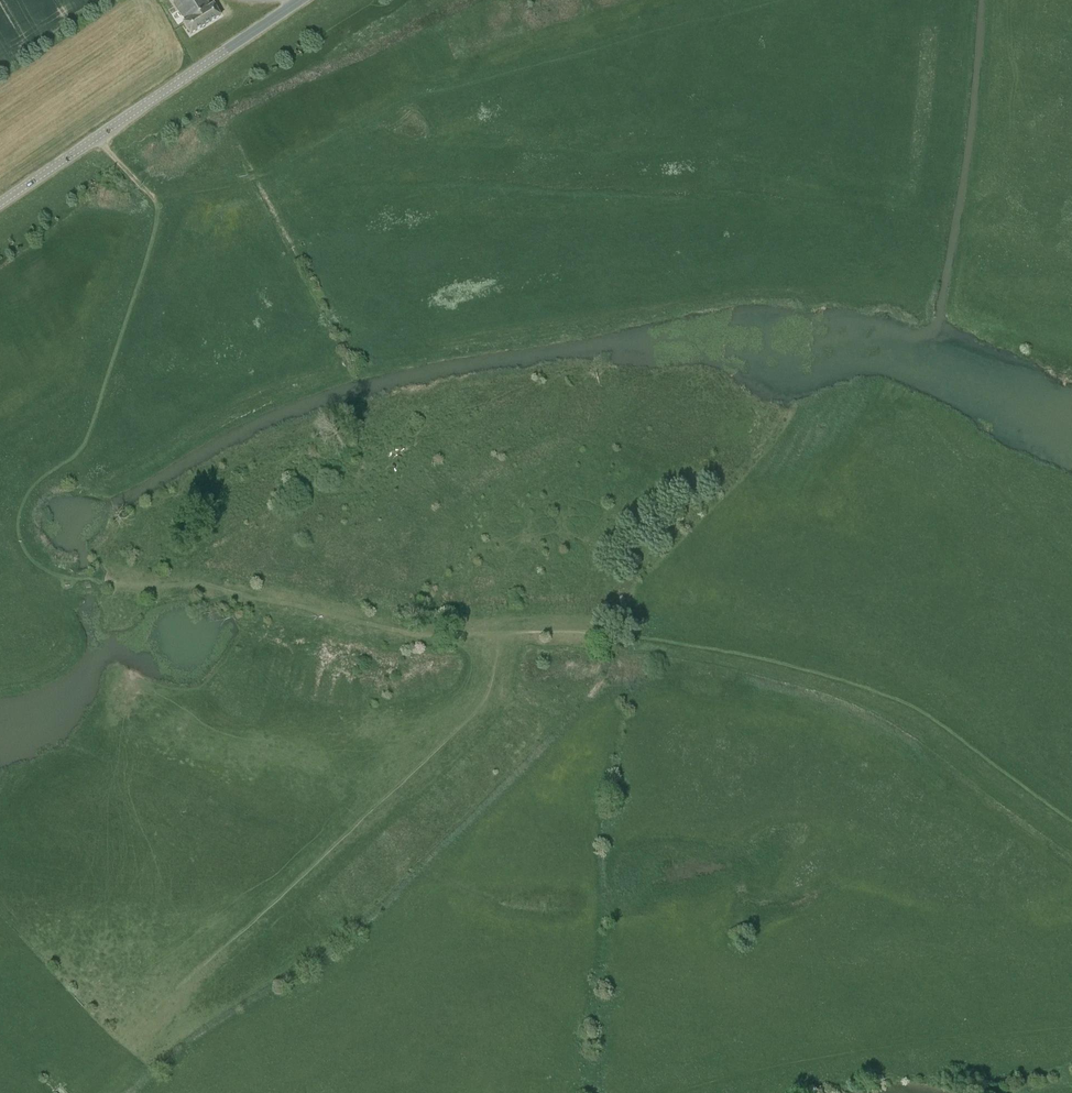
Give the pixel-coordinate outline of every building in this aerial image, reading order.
[(207,0),(174,0),(172,1),(185,21),(183,23),(190,35),(221,16),(213,4),(210,6),(207,0)]
